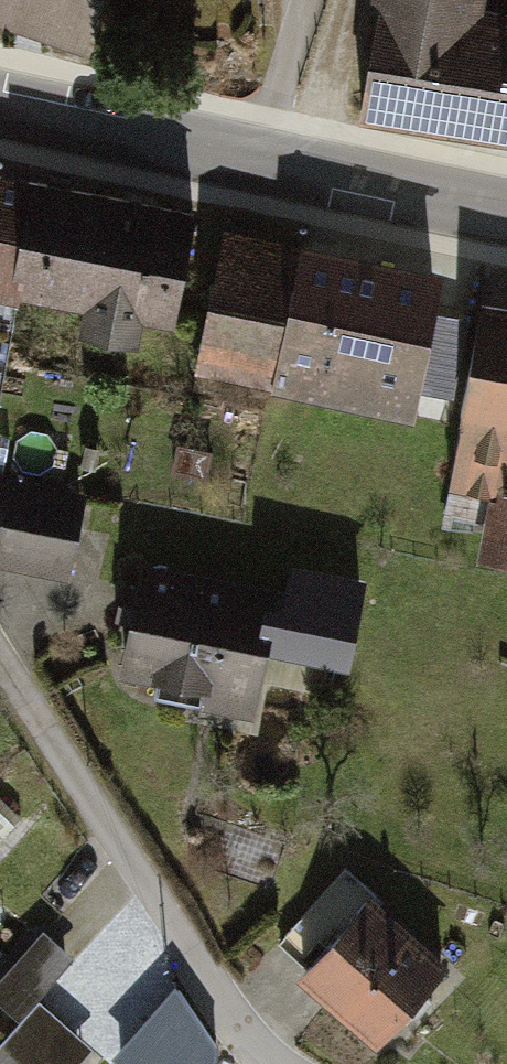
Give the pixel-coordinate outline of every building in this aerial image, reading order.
[(83,43),(96,0),(0,0),(0,17),(83,43)] [(358,106),(506,137),(506,22),(469,14),(471,0),(380,0),(358,106)] [(0,174),(0,262),(13,176),(0,174)] [(182,209),(26,186),(10,294),(166,317),(182,209)] [(428,280),(218,238),(192,366),(403,408),(428,280)] [(13,335),(23,303),(0,296),(0,331),(13,335)] [(476,302),(444,460),(506,473),(506,308),(476,302)] [(489,487),(475,567),(506,573),(506,490),(489,487)] [(84,506),(12,493),(0,563),(72,575),(84,506)] [(278,604),(145,579),(126,676),(260,701),(278,604)] [(369,907),(303,977),(372,1041),(438,971),(369,907)] [(43,933),(4,978),(31,1002),(71,956),(43,933)] [(38,1011),(0,1056),(0,1063),(80,1063),(88,1055),(38,1011)]
